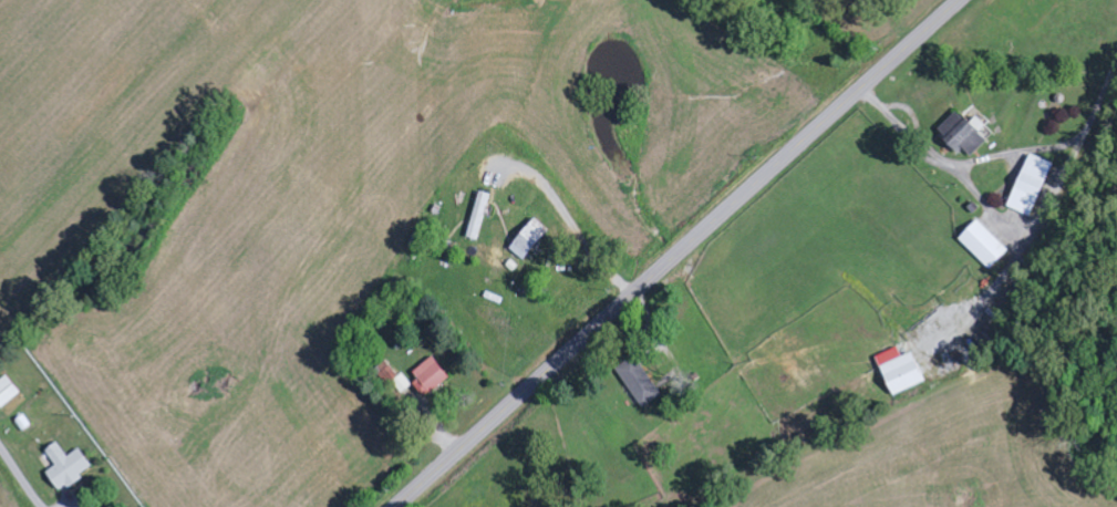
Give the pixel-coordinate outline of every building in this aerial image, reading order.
[(989,142),(981,132),(987,127),(978,115),(948,140),(960,154),(966,149),(971,156),(989,142)] [(1010,207),(1033,217),(1055,165),(1032,155),(1010,207)] [(480,241),(492,195),(482,192),(470,238),(480,241)] [(512,249),(527,261),(552,231),(538,219),(512,249)] [(961,239),(991,270),(1010,252),(981,221),(961,239)] [(897,397),(928,382),(915,353),(905,358),(900,348),(879,358),(897,397)] [(417,371),(432,393),(452,379),(437,357),(417,371)] [(642,409),(663,398),(640,357),(620,368),(642,409)] [(414,388),(405,373),(399,377),(392,367),(382,373),(399,399),(414,388)] [(11,377),(0,384),(0,405),(2,409),(23,395),(11,377)] [(48,451),(58,467),(49,473),(62,493),(96,470),(82,449),(70,458),(60,443),(48,451)]
